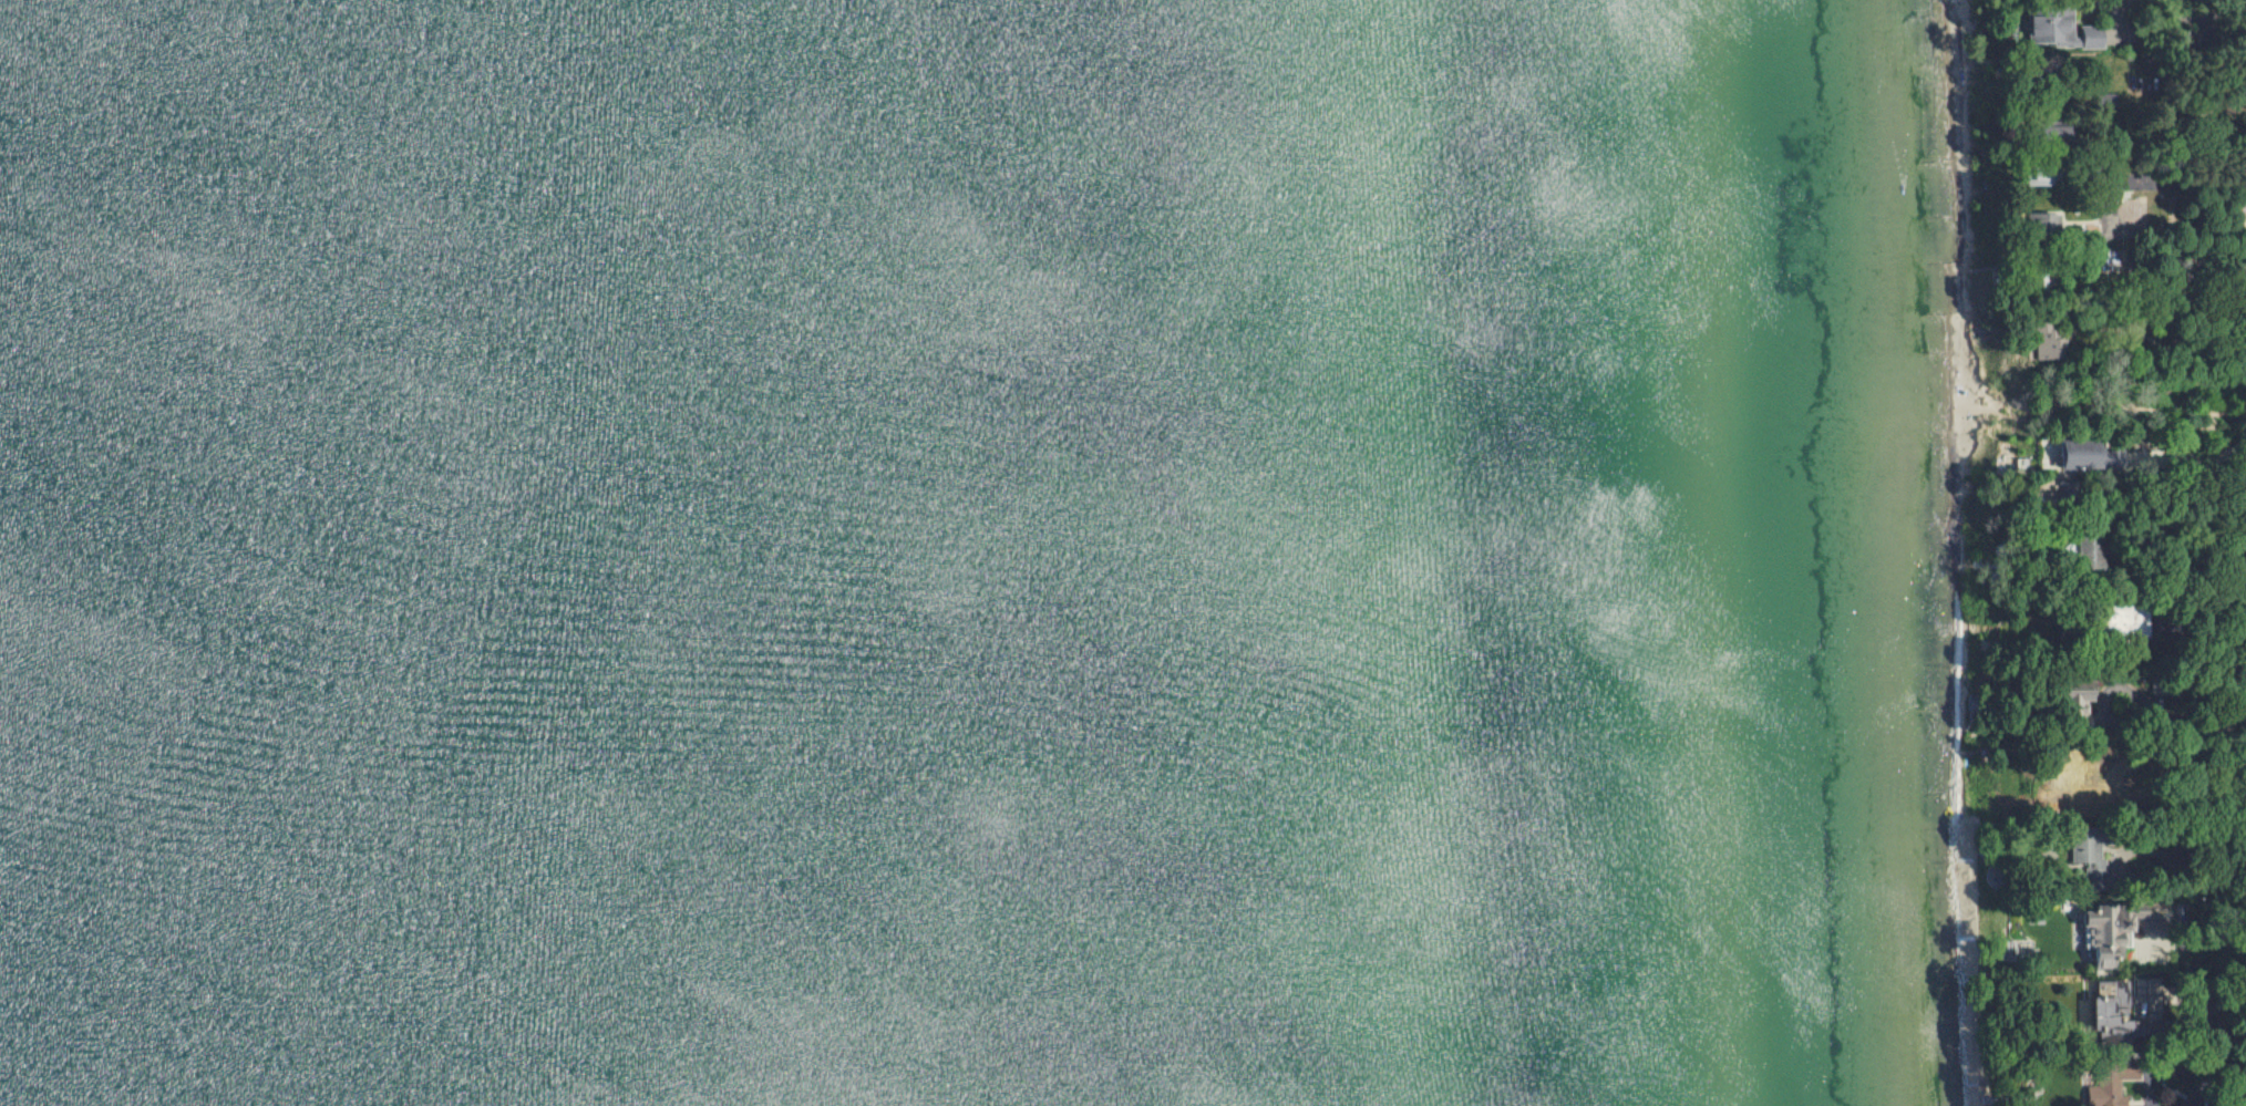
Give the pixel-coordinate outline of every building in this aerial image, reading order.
[(2101,47),(2101,24),(2042,23),(2042,17),(2030,17),(2030,46),(2101,47)] [(2048,146),(2071,145),(2070,127),(2047,128),(2048,146)] [(2061,330),(2047,330),(2047,324),(2032,325),(2033,360),(2062,359),(2061,330)] [(2059,468),(2107,468),(2107,442),(2059,442),(2059,468)] [(2091,685),(2062,684),(2062,700),(2070,701),(2070,713),(2083,714),(2084,701),(2091,701),(2091,685)] [(2070,863),(2083,863),(2084,878),(2100,877),(2099,837),(2069,838),(2070,863)] [(2080,912),(2080,947),(2094,947),(2094,968),(2115,968),(2115,944),(2124,944),(2124,933),(2129,933),(2129,913),(2119,913),(2119,905),(2092,905),(2092,912),(2080,912)] [(2091,981),(2093,1032),(2097,1032),(2098,1043),(2130,1042),(2128,980),(2091,981)] [(2125,1096),(2119,1096),(2119,1080),(2137,1080),(2137,1069),(2100,1069),(2100,1086),(2086,1086),(2086,1105),(2125,1105),(2125,1096)]
